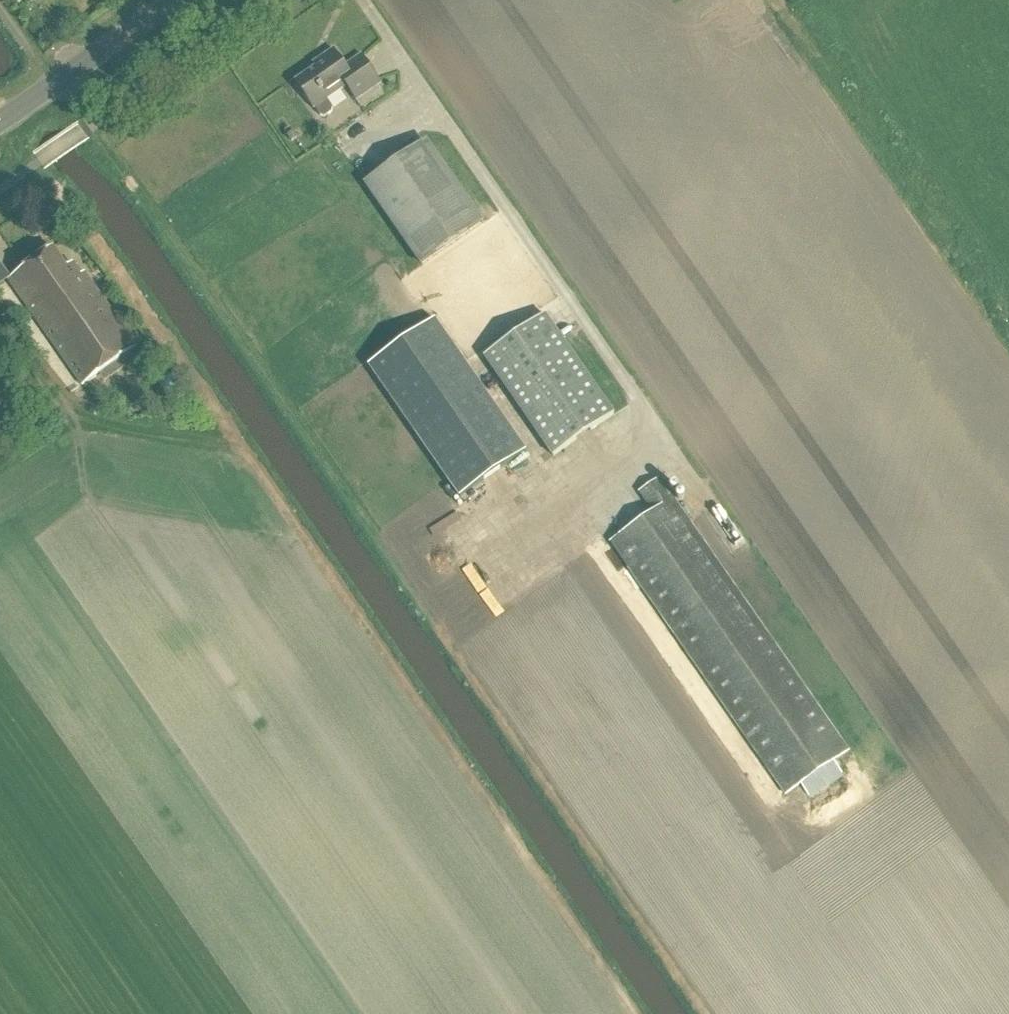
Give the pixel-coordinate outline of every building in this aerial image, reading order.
[(313,110),(315,109),(320,117),(325,118),(333,112),(333,109),(327,100),(346,87),(356,101),(381,84),(362,56),(345,67),(334,51),(321,60),(323,64),(295,83),(313,110)] [(365,184),(422,265),(481,224),(425,143),(365,184)] [(81,276),(73,264),(67,269),(53,249),(9,281),(82,387),(137,349),(84,274),(81,276)] [(614,416),(544,316),(484,358),(553,458),(614,416)] [(526,453),(434,321),(368,367),(458,497),(526,453)] [(0,410),(0,435),(14,425),(2,408),(0,410)] [(610,543),(671,630),(785,794),(846,752),(672,500),(671,500),(657,480),(640,492),(654,513),(610,543)]
